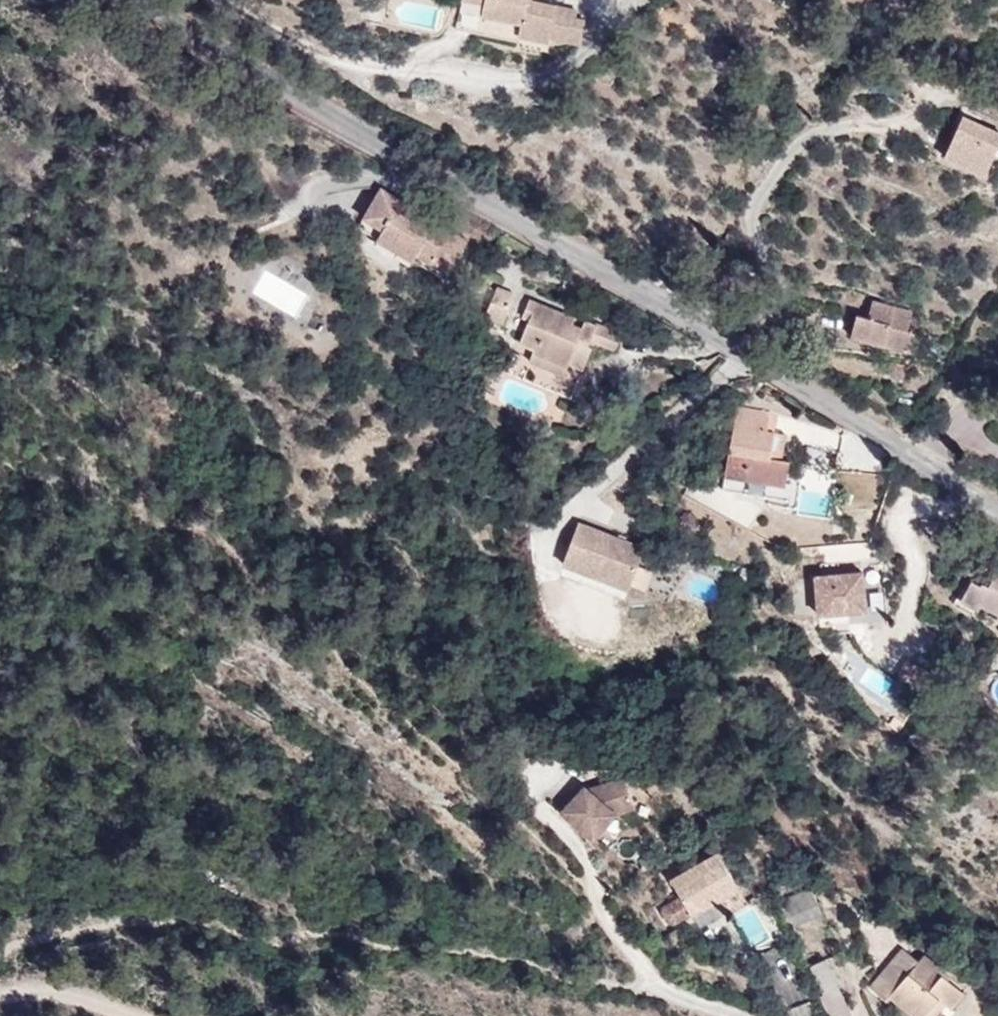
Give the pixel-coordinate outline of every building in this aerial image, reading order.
[(550,50),(578,58),(587,28),(569,24),(572,18),(522,6),(523,0),(465,0),(463,9),(483,14),(480,26),(523,36),(551,43),(550,50)] [(548,58),(550,50),(551,43),(523,36),(518,51),(548,58)] [(997,146),(997,132),(963,116),(945,156),(985,174),(997,146)] [(390,232),(385,243),(433,272),(440,261),(455,271),(475,238),(386,184),(366,216),(390,232)] [(360,227),(385,243),(390,232),(366,216),(360,227)] [(318,284),(265,262),(250,298),(304,320),(318,284)] [(522,289),(501,280),(487,317),(507,326),(522,289)] [(601,343),(607,325),(591,319),(588,326),(574,321),(578,312),(532,293),(524,314),(530,318),(522,338),(539,346),(533,361),(567,375),(572,364),(589,371),(601,343)] [(907,331),(913,311),(872,301),(868,317),(857,314),(850,337),(909,353),(914,332),(907,331)] [(629,333),(607,325),(601,343),(622,352),(629,333)] [(539,346),(522,338),(516,352),(533,361),(539,346)] [(777,410),(742,409),(739,495),(798,498),(800,430),(778,429),(777,410)] [(655,548),(591,529),(586,528),(572,574),(641,594),(655,548)] [(862,573),(811,574),(811,620),(863,619),(862,573)] [(997,610),(997,585),(981,583),(972,601),(991,611),(993,607),(997,610)] [(599,770),(575,798),(606,825),(630,798),(647,793),(637,762),(603,774),(599,770)] [(753,875),(732,837),(686,864),(708,901),(753,875)] [(789,890),(795,905),(812,899),(804,884),(789,890)] [(837,913),(830,893),(812,899),(795,905),(805,928),(837,913)] [(667,926),(685,918),(676,899),(658,907),(667,926)] [(757,910),(738,914),(745,945),(764,940),(757,910)] [(915,992),(944,959),(954,948),(936,933),(929,942),(913,928),(877,970),(895,986),(900,979),(915,992)] [(973,1012),(984,999),(965,981),(967,979),(944,959),(915,992),(909,998),(929,1015),(948,1015),(960,1003),(973,1012)] [(846,1015),(868,1015),(859,997),(841,1005),(846,1015)] [(973,1012),(960,1003),(948,1015),(970,1015),(973,1012)]
